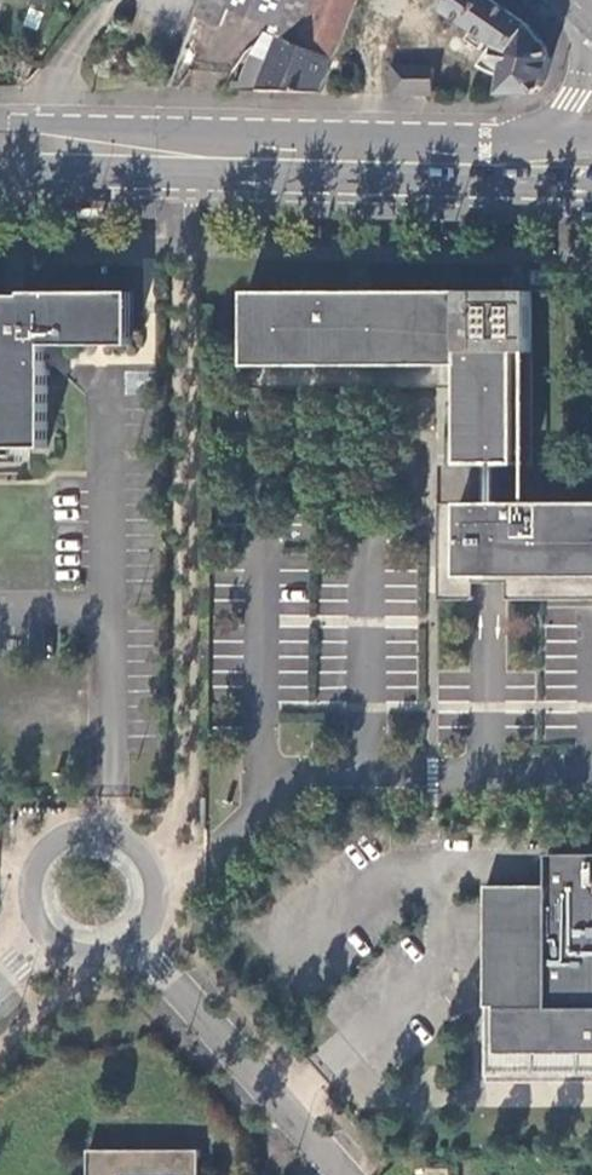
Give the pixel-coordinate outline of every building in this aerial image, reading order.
[(319,105),(354,0),(199,0),(180,58),(319,105)] [(526,21),(518,16),(496,43),(482,62),(492,70),(503,75),(501,93),(536,93),(543,86),(551,62),(552,57),(549,47),(536,32),(526,21)] [(430,96),(431,67),(385,65),(384,95),(430,96)] [(248,293),(247,368),(458,366),(458,389),(459,424),(445,425),(444,448),(459,448),(460,466),(490,465),(490,504),(459,504),(436,504),(437,601),(472,601),(471,578),(504,578),(504,600),(591,600),(591,503),(514,503),(514,466),(530,466),(530,354),(533,354),(533,322),(515,322),(514,293),(497,294),(497,292),(248,293)] [(532,292),(514,293),(515,322),(533,322),(532,292)] [(0,294),(0,450),(48,450),(48,347),(133,347),(133,293),(0,294)] [(487,1001),(495,1000),(496,1008),(496,1046),(496,1054),(591,1055),(591,854),(548,855),(548,886),(486,887),(487,990),(487,1001)] [(89,1151),(89,1159),(89,1174),(200,1174),(200,1151),(89,1151)]
